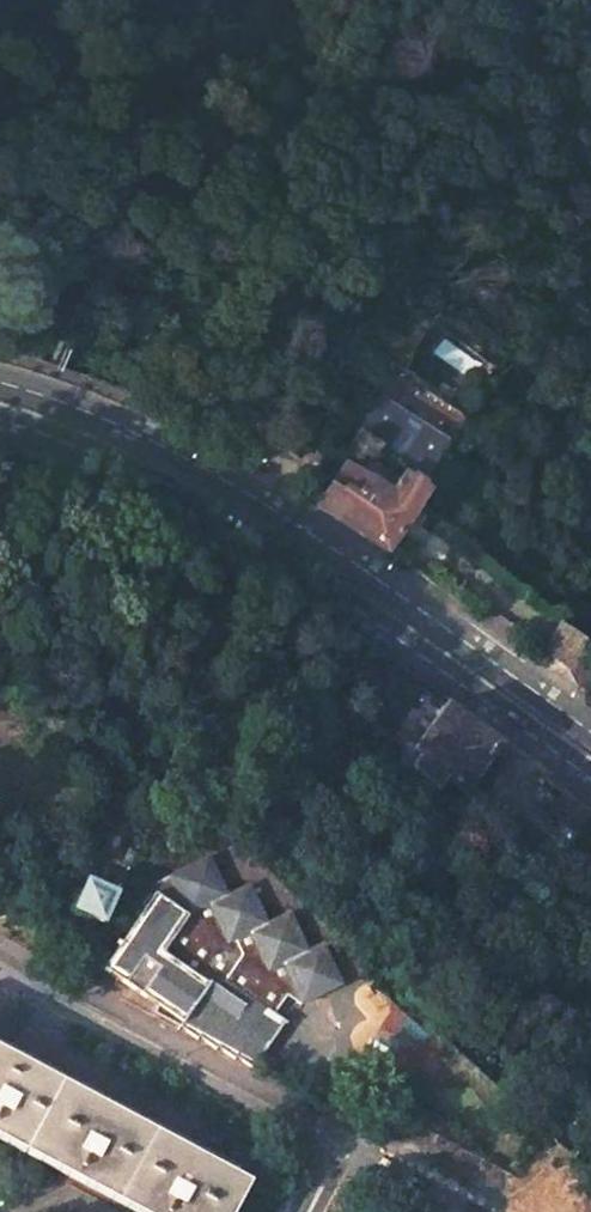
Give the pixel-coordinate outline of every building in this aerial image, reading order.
[(405,371),(399,368),(360,435),(363,437),(382,449),(426,477),(470,419),(412,376),(405,371)] [(372,463),(382,449),(363,437),(348,455),(363,464),(372,463)] [(393,497),(340,464),(316,508),(388,556),(430,495),(408,480),(393,497)] [(554,630),(534,658),(543,665),(551,661),(558,666),(570,649),(574,643),(554,630)] [(558,666),(566,671),(569,676),(576,689),(590,700),(590,669),(580,661),(570,649),(558,666)] [(501,745),(446,705),(418,744),(418,748),(418,753),(420,756),(425,758),(428,761),(418,772),(438,790),(446,781),(467,795),(501,745)] [(565,790),(551,809),(580,831),(590,815),(590,809),(565,790)] [(471,815),(459,803),(451,816),(463,828),(471,815)] [(209,858),(151,886),(155,895),(128,935),(104,970),(125,985),(182,1023),(177,1030),(179,1031),(181,1028),(197,1040),(199,1038),(216,1050),(218,1048),(235,1060),(236,1058),(253,1070),(255,1068),(285,1024),(274,1015),(287,997),(330,991),(323,945),(307,952),(290,914),(267,925),(249,886),(228,897),(209,858)] [(117,898),(89,886),(76,913),(103,924),(105,919),(117,898)] [(588,904),(579,918),(590,927),(590,906),(588,904)] [(0,1053),(0,1131),(154,1211),(237,1211),(250,1186),(0,1053)]
